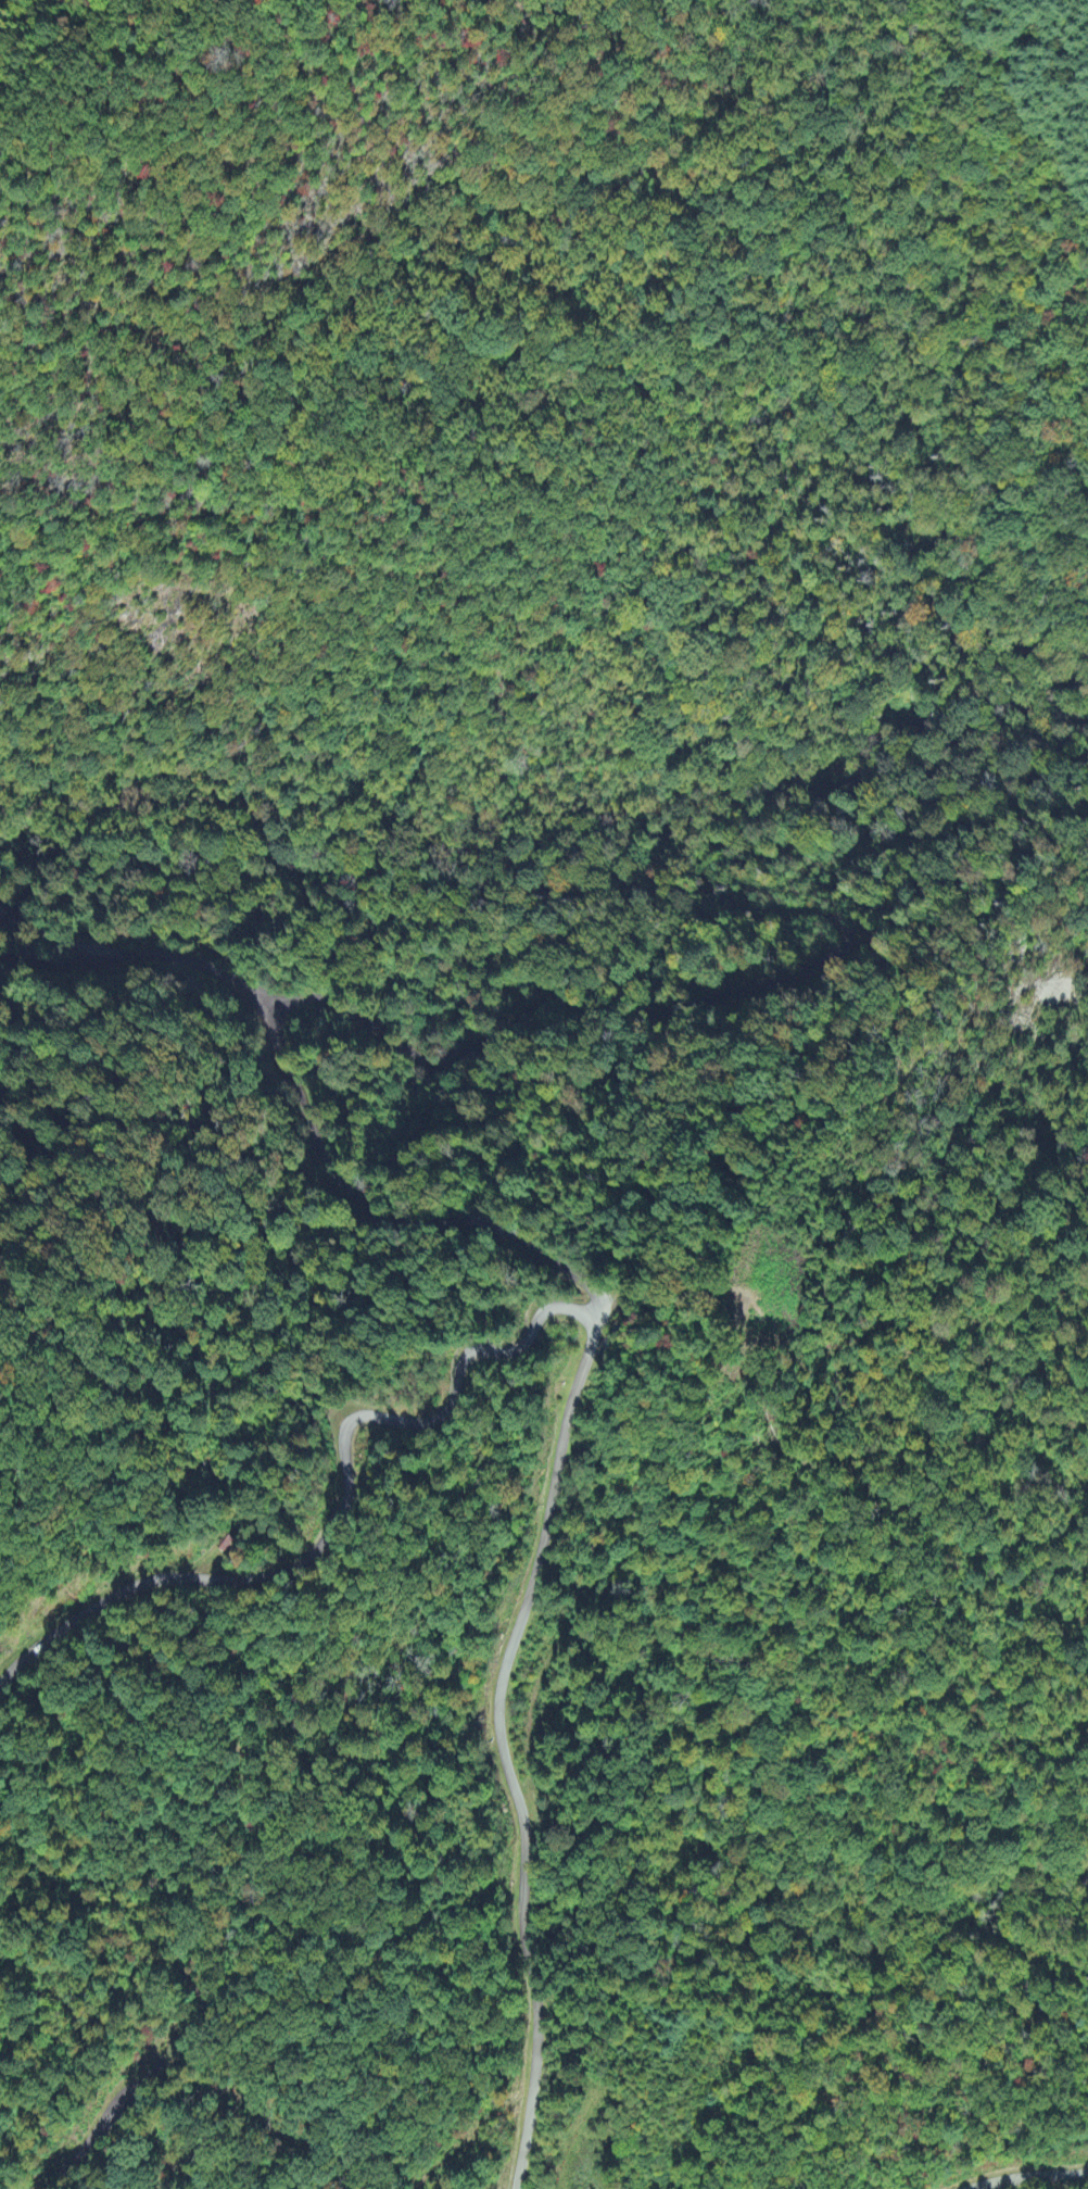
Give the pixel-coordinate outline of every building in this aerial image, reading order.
[(216,1547),(224,1554),(236,1542),(227,1534),(216,1547)]
